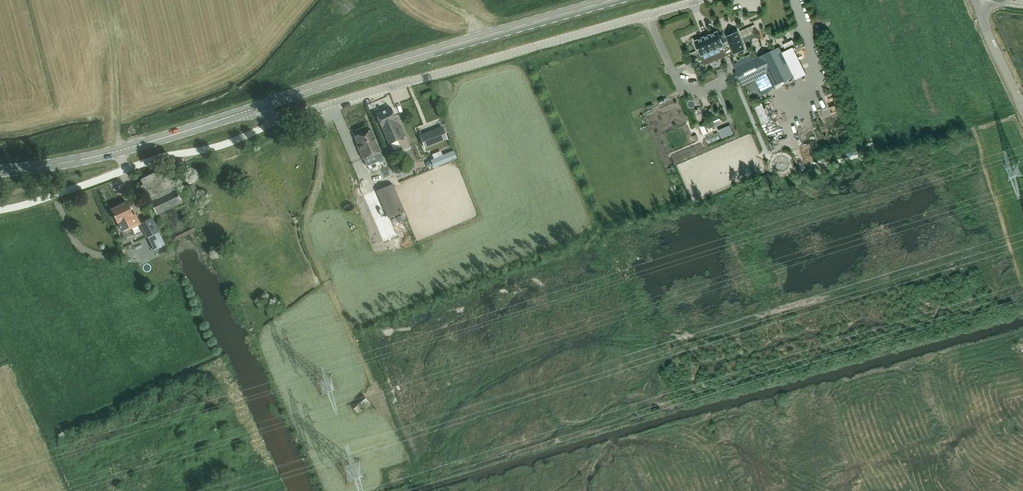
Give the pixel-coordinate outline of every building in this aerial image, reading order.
[(353,7),(347,0),(340,0),(337,3),(345,13),(353,7)] [(729,44),(728,40),(723,42),(718,30),(717,30),(694,40),(700,56),(701,56),(708,53),(710,57),(718,53),(717,49),(724,46),(725,46),(724,46),(729,44)] [(726,36),(728,40),(729,44),(733,54),(745,49),(737,31),(726,36)] [(773,87),(773,86),(793,76),(782,52),(779,47),(736,69),(744,84),(752,80),(758,94),(773,87)] [(793,47),(782,52),(793,76),(795,79),(806,74),(793,47)] [(765,102),(754,106),(762,124),(772,120),(765,102)] [(394,142),(406,137),(402,126),(399,127),(391,108),(376,115),(381,127),(382,127),(385,134),(389,144),(394,142)] [(447,139),(443,129),(442,127),(420,136),(421,138),(425,148),(447,139)] [(371,130),(355,137),(360,148),(359,149),(363,159),(380,152),(371,130)] [(434,166),(456,157),(453,149),(431,158),(434,166)] [(796,162),(801,160),(797,150),(792,152),(796,162)] [(380,152),(363,159),(367,167),(384,159),(380,152)] [(399,176),(413,170),(410,164),(397,170),(399,176)] [(175,206),(182,202),(175,189),(174,190),(164,169),(141,180),(144,185),(141,186),(144,192),(147,191),(151,200),(150,201),(157,214),(164,211),(175,206)] [(194,184),(186,187),(191,198),(199,195),(194,184)] [(404,212),(392,184),(377,191),(389,218),(404,212)] [(132,225),(138,222),(134,214),(133,215),(126,202),(111,209),(118,223),(122,230),(132,225)] [(147,237),(158,231),(151,217),(139,222),(147,237)]
